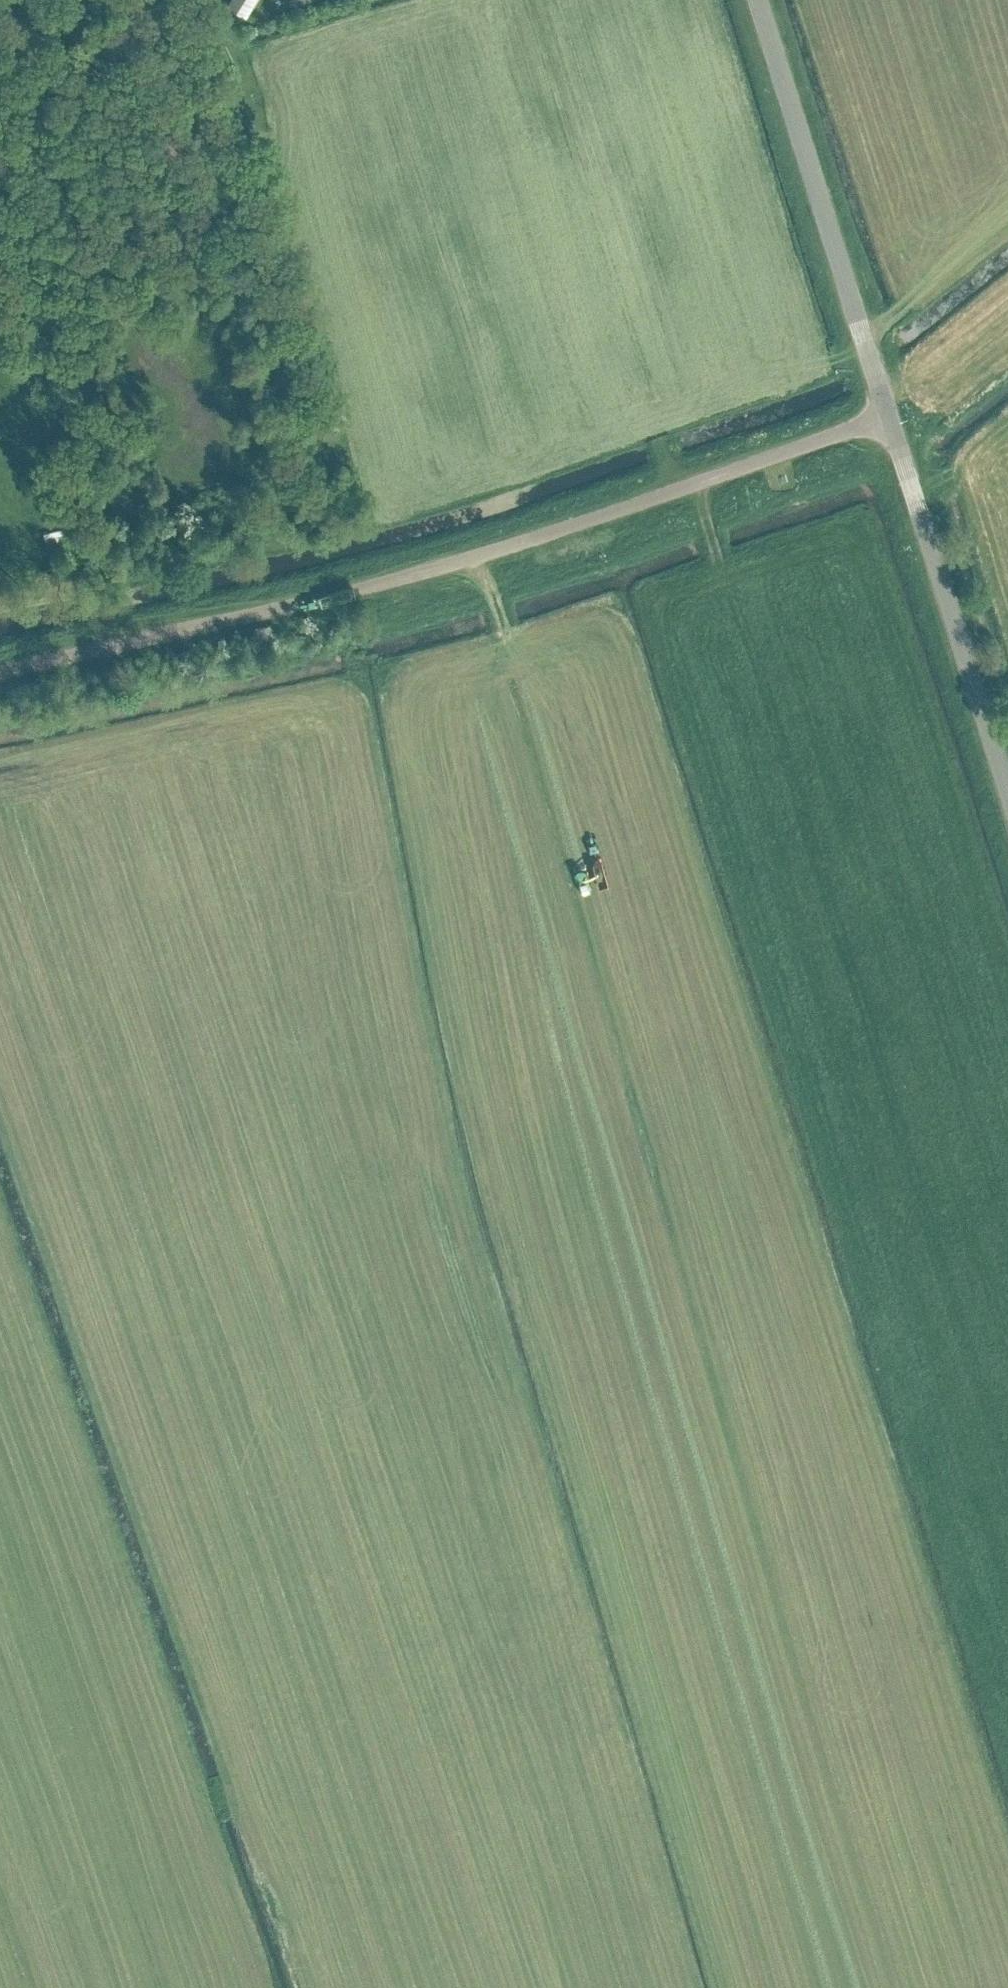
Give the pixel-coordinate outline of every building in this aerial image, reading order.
[(49,549),(68,543),(64,527),(44,533),(49,549)]
